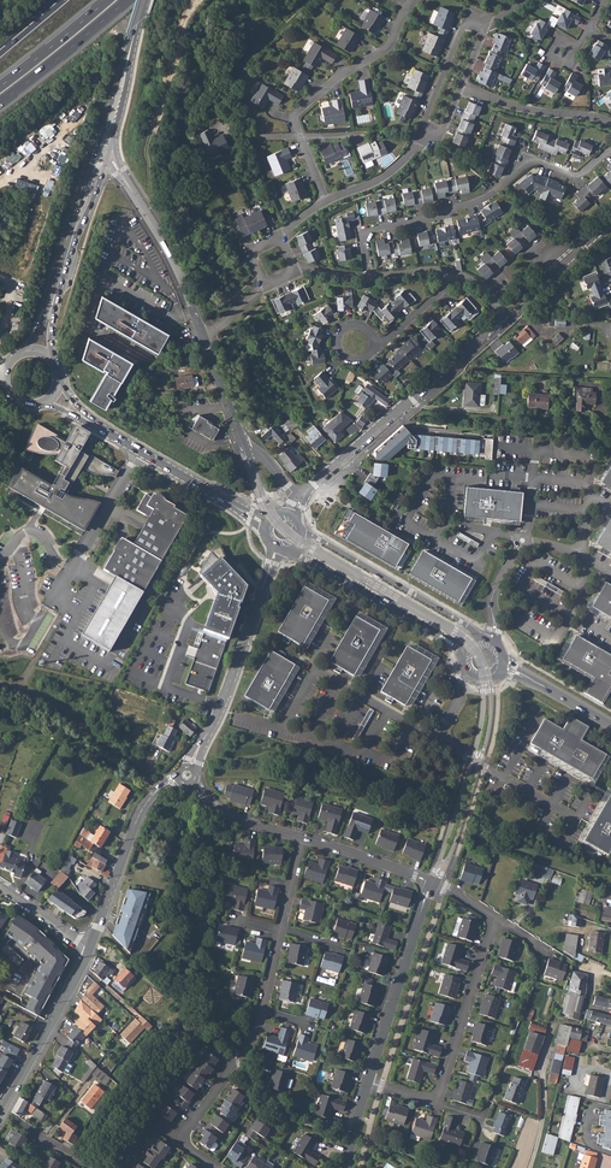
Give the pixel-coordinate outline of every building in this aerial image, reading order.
[(452,19),(455,12),(440,6),(433,24),(448,31),(451,24),(450,23),(452,19)] [(381,24),(385,18),(370,9),(360,26),(374,34),(377,28),(380,24),(381,24)] [(577,24),(581,18),(565,9),(562,13),(561,13),(555,23),(566,29),(570,21),(577,24)] [(547,32),(551,26),(540,19),(537,24),(536,23),(530,33),(532,35),(530,38),(536,42),(538,38),(540,39),(545,31),(547,32)] [(357,43),(360,36),(346,28),(336,44),(350,52),(353,47),(356,42),(357,43)] [(442,46),(445,39),(429,33),(422,51),(436,57),(439,50),(441,46),(442,46)] [(494,44),(493,48),(502,52),(507,54),(508,49),(507,48),(511,38),(499,33),(499,34),(496,33),(494,39),(496,40),(494,44)] [(610,54),(610,47),(598,40),(596,45),(594,44),(589,54),(599,60),(602,55),(604,52),(605,53),(610,56),(610,54)] [(331,63),(336,55),(314,42),(303,60),(306,62),(304,65),(310,70),(313,66),(316,68),(322,58),(331,63)] [(486,64),(485,67),(494,71),(495,67),(497,68),(501,56),(500,55),(502,52),(493,48),(491,52),(490,51),(485,63),(486,64)] [(536,81),(545,66),(539,62),(535,68),(527,64),(521,74),(531,80),(532,79),(536,81)] [(304,82),(308,75),(293,67),(284,84),(297,91),(300,86),(303,81),(304,82)] [(494,71),(485,67),(483,72),(481,76),(479,75),(476,80),(479,81),(478,82),(491,87),(495,77),(510,84),(512,79),(494,71)] [(598,69),(599,74),(597,74),(599,86),(610,84),(609,75),(610,75),(610,67),(598,69)] [(556,72),(549,68),(540,84),(545,86),(544,87),(554,93),(560,83),(552,78),(556,72)] [(426,81),(429,75),(414,69),(407,87),(422,93),(425,86),(424,86),(426,81)] [(577,76),(572,72),(563,87),(567,89),(566,91),(575,96),(582,85),(574,81),(577,76)] [(373,104),(368,78),(359,80),(361,91),(349,93),(352,108),(373,104)] [(278,104),(283,96),(261,83),(250,101),(263,108),(269,99),(278,104)] [(416,109),(419,102),(403,95),(396,113),(410,119),(413,113),(415,108),(416,109)] [(334,123),(345,121),(341,98),(332,100),(333,106),(322,108),(324,122),(334,120),(334,123)] [(477,116),(481,106),(469,101),(465,111),(464,110),(462,114),(474,119),(475,115),(477,116)] [(474,119),(462,114),(461,119),(462,119),(458,128),(468,133),(470,133),(474,124),(472,123),(474,119)] [(503,136),(501,140),(514,146),(517,137),(512,135),(513,133),(514,133),(516,128),(506,123),(501,135),(503,136)] [(458,128),(457,128),(455,132),(456,133),(452,142),(464,147),(468,137),(466,137),(468,133),(458,128)] [(199,133),(210,157),(229,149),(223,135),(213,140),(208,129),(199,133)] [(547,151),(552,139),(548,137),(548,135),(536,130),(532,140),(538,143),(538,142),(540,143),(538,148),(547,151)] [(556,140),(552,139),(547,151),(556,155),(558,150),(559,150),(559,151),(564,154),(569,143),(557,139),(556,140)] [(579,142),(575,140),(570,153),(579,157),(581,151),(583,152),(582,153),(588,155),(592,145),(580,140),(579,142)] [(357,148),(363,163),(387,153),(382,141),(376,144),(375,141),(364,146),(364,145),(357,148)] [(319,149),(325,164),(343,157),(343,158),(350,155),(346,146),(344,147),(342,142),(338,144),(337,142),(327,147),(326,146),(319,149)] [(497,154),(495,158),(503,162),(506,163),(508,159),(507,158),(511,149),(499,144),(495,153),(497,154)] [(291,156),(288,148),(267,156),(271,166),(273,165),(277,175),(290,169),(286,159),(291,156)] [(503,162),(495,158),(493,162),(492,162),(488,171),(499,176),(503,167),(504,167),(506,163),(503,162)] [(541,194),(548,178),(543,176),(542,178),(539,177),(540,176),(537,174),(535,177),(531,174),(525,179),(525,178),(518,185),(521,188),(522,187),(527,193),(533,187),(538,189),(536,192),(541,194)] [(303,184),(300,177),(285,184),(292,201),(307,195),(302,185),(303,184)] [(466,177),(450,180),(453,192),(457,191),(457,189),(460,189),(461,194),(469,192),(466,177)] [(555,181),(548,178),(541,194),(540,198),(549,202),(552,196),(560,200),(565,187),(555,183),(555,181)] [(586,185),(583,188),(591,197),(594,194),(595,196),(603,189),(594,179),(587,186),(586,185)] [(453,192),(450,180),(434,183),(437,198),(445,197),(444,192),(447,191),(448,193),(453,192)] [(421,191),(416,192),(419,204),(423,203),(423,202),(433,200),(430,188),(420,190),(421,191)] [(591,197),(583,188),(575,194),(579,199),(577,200),(577,199),(572,203),(579,211),(589,203),(588,201),(592,198),(591,197)] [(419,204),(416,192),(412,193),(412,191),(402,193),(404,206),(414,204),(414,205),(419,204)] [(384,201),(379,202),(382,214),(386,213),(386,212),(396,210),(393,198),(383,200),(384,201)] [(503,212),(496,201),(489,205),(484,207),(484,208),(481,211),(485,218),(483,220),(484,226),(492,221),(491,219),(503,212)] [(375,202),(365,203),(367,216),(377,214),(377,215),(382,214),(379,202),(375,203),(375,202)] [(252,214),(258,229),(274,222),(271,214),(263,217),(260,210),(252,214)] [(242,236),(258,229),(252,214),(243,218),(246,225),(239,228),(242,236)] [(480,230),(477,214),(469,216),(469,219),(465,220),(464,218),(456,220),(459,234),(461,235),(465,234),(466,232),(480,230)] [(346,216),(335,219),(339,241),(352,239),(346,216)] [(516,226),(512,229),(520,239),(524,236),(529,241),(536,235),(528,225),(520,232),(516,226)] [(455,239),(453,226),(449,227),(449,226),(443,227),(443,228),(440,229),(435,229),(438,242),(455,239)] [(433,241),(431,229),(426,230),(426,231),(417,233),(419,246),(429,244),(429,242),(433,241)] [(515,254),(522,247),(517,241),(520,239),(512,229),(509,232),(513,238),(506,244),(515,254)] [(312,240),(307,231),(296,236),(300,245),(299,246),(301,250),(312,245),(310,241),(312,240)] [(397,242),(393,243),(394,253),(395,255),(411,252),(408,237),(400,238),(401,243),(398,244),(397,242)] [(393,243),(392,240),(387,241),(388,243),(384,244),(383,239),(375,240),(378,256),(394,253),(393,243)] [(351,248),(350,244),(338,246),(338,250),(337,250),(339,260),(351,258),(350,248),(351,248)] [(314,249),(312,245),(301,250),(303,254),(304,254),(308,263),(320,258),(315,248),(314,249)] [(487,252),(483,255),(491,264),(494,261),(499,267),(507,260),(499,251),(491,257),(487,252)] [(488,267),(491,264),(483,255),(479,258),(484,263),(477,270),(485,279),(493,273),(488,267)] [(600,261),(605,273),(610,271),(610,270),(610,257),(600,261)] [(596,271),(582,276),(587,289),(590,287),(592,292),(601,288),(597,277),(598,276),(596,271)] [(299,289),(288,293),(292,303),(296,302),(297,305),(309,300),(303,286),(298,288),(299,289)] [(595,309),(609,304),(607,300),(607,299),(606,299),(601,288),(592,292),(593,296),(590,297),(595,309)] [(396,298),(393,301),(400,309),(403,306),(404,307),(409,303),(410,304),(415,299),(409,293),(407,295),(403,290),(395,297),(396,298)] [(292,303),(288,293),(277,298),(276,297),(271,300),(277,314),(289,308),(288,305),(292,303)] [(375,304),(377,301),(364,294),(357,306),(366,311),(368,309),(372,311),(372,310),(375,304)] [(352,307),(352,296),(337,297),(338,310),(348,310),(348,307),(352,307)] [(95,317),(157,353),(168,335),(149,324),(148,325),(137,319),(138,318),(101,297),(95,317)] [(462,301),(453,309),(460,317),(464,314),(466,317),(476,308),(466,297),(462,301)] [(400,309),(393,301),(390,304),(389,303),(381,310),(375,304),(372,310),(381,320),(384,318),(389,324),(393,319),(392,318),(398,313),(397,312),(400,309)] [(334,313),(328,305),(316,314),(323,324),(332,318),(330,316),(334,313)] [(460,317),(453,309),(445,317),(444,316),(440,320),(450,332),(459,323),(457,320),(460,317)] [(552,325),(552,326),(566,327),(566,318),(556,318),(556,319),(552,319),(552,320),(549,320),(549,325),(552,325)] [(440,328),(433,320),(424,328),(424,327),(419,331),(429,342),(439,333),(437,331),(440,328)] [(323,329),(313,325),(312,329),(310,329),(304,343),(305,351),(311,350),(319,348),(318,344),(322,334),(321,333),(323,329)] [(533,339),(536,336),(527,326),(515,336),(524,347),(533,339)] [(555,346),(563,338),(559,333),(551,341),(555,346)] [(425,345),(417,335),(413,338),(422,348),(425,345)] [(131,363),(88,338),(82,359),(102,370),(103,369),(107,371),(90,401),(105,409),(111,399),(113,401),(115,398),(113,396),(131,363)] [(422,348),(413,338),(410,341),(406,344),(404,344),(399,348),(409,359),(410,359),(412,359),(416,355),(416,353),(422,348)] [(518,352),(509,341),(505,345),(502,345),(502,347),(500,349),(498,348),(495,352),(504,362),(506,362),(511,357),(512,358),(518,352)] [(319,348),(311,350),(312,354),(310,354),(312,365),(325,363),(323,352),(322,352),(321,348),(319,348)] [(409,359),(399,348),(395,352),(396,353),(397,354),(395,356),(393,356),(388,360),(388,361),(396,370),(409,359)] [(392,374),(382,362),(378,366),(380,368),(371,375),(375,380),(376,379),(380,383),(384,380),(385,381),(392,374)] [(346,380),(351,382),(357,373),(351,369),(349,371),(346,380)] [(330,380),(322,371),(313,379),(320,386),(318,388),(326,398),(332,393),(333,395),(340,388),(336,384),(335,386),(330,380)] [(192,375),(175,378),(177,389),(199,385),(198,376),(192,377),(192,375)] [(572,387),(573,378),(564,378),(563,386),(572,387)] [(480,394),(481,383),(467,382),(466,398),(465,398),(464,405),(479,407),(479,405),(480,394)] [(594,404),(595,392),(578,391),(578,387),(574,387),(573,396),(577,397),(576,410),(578,410),(578,411),(582,411),(582,410),(584,410),(585,403),(594,404)] [(369,394),(368,396),(362,392),(359,397),(360,398),(358,402),(367,409),(375,398),(386,406),(390,400),(373,388),(369,393),(369,394)] [(548,408),(548,394),(541,394),(541,395),(528,394),(527,407),(548,408)] [(349,401),(341,399),(339,406),(347,409),(349,401)] [(338,415),(347,425),(353,420),(342,412),(338,415)] [(362,414),(356,421),(363,426),(368,419),(362,414)] [(202,433),(213,440),(215,437),(220,429),(208,422),(209,420),(200,415),(196,422),(193,428),(201,434),(202,433)] [(323,429),(336,443),(344,436),(340,431),(339,429),(340,428),(342,430),(347,425),(338,415),(323,429)] [(289,430),(297,426),(294,419),(274,422),(277,425),(286,424),(289,430)] [(280,444),(286,438),(274,425),(273,425),(271,423),(269,424),(268,423),(261,429),(265,433),(261,436),(264,441),(273,434),(275,436),(274,437),(280,444)] [(98,475),(99,473),(101,470),(105,473),(106,473),(107,473),(108,473),(109,473),(110,472),(111,471),(111,470),(111,469),(111,468),(110,467),(109,466),(81,450),(90,434),(76,426),(67,441),(36,424),(25,451),(34,453),(42,454),(58,455),(55,462),(63,467),(53,484),(38,476),(25,471),(17,468),(7,492),(82,536),(100,504),(90,501),(73,498),(66,496),(73,483),(72,483),(73,482),(74,483),(83,467),(88,472),(93,474),(98,475)] [(315,448),(326,439),(314,425),(308,430),(311,434),(306,438),(315,448)] [(460,446),(460,448),(460,452),(477,454),(477,456),(486,456),(485,459),(491,459),(493,439),(483,438),(483,445),(482,448),(478,447),(479,443),(479,441),(475,440),(430,436),(431,436),(420,435),(412,435),(403,425),(374,451),(376,453),(375,458),(387,459),(389,457),(388,455),(391,453),(396,449),(396,448),(400,444),(400,445),(405,441),(405,440),(407,438),(408,439),(407,447),(433,450),(434,446),(434,443),(438,444),(438,446),(437,450),(442,451),(456,452),(456,448),(456,445),(460,446)] [(388,455),(389,457),(404,444),(407,444),(408,439),(407,438),(405,440),(405,441),(400,445),(400,444),(396,448),(396,449),(391,453),(388,455)] [(304,459),(299,453),(295,456),(288,447),(278,456),(285,464),(287,466),(286,467),(290,472),(304,459)] [(597,482),(596,485),(610,494),(610,488),(603,483),(610,469),(610,458),(597,482)] [(387,462),(372,461),(371,473),(371,474),(378,475),(386,476),(387,462)] [(98,475),(103,475),(110,476),(116,478),(119,472),(109,466),(110,467),(111,468),(111,469),(111,470),(111,471),(110,472),(109,473),(108,473),(107,473),(106,473),(105,473),(101,470),(99,473),(98,475)] [(603,483),(610,488),(610,469),(603,483)] [(378,475),(371,474),(371,473),(370,472),(368,475),(376,481),(378,478),(378,475)] [(368,475),(365,480),(372,485),(376,481),(368,475)] [(365,480),(357,491),(369,499),(376,488),(372,485),(365,480)] [(487,488),(466,486),(464,514),(487,517),(520,520),(523,491),(503,489),(487,488)] [(393,489),(388,497),(395,502),(401,494),(393,489)] [(158,501),(146,494),(137,510),(149,517),(133,545),(121,538),(103,570),(116,577),(82,636),(110,652),(133,611),(145,590),(188,516),(174,508),(175,506),(160,498),(158,501)] [(349,520),(354,511),(349,508),(334,533),(394,568),(395,566),(346,538),(354,523),(349,520)] [(385,529),(354,511),(349,520),(354,523),(346,538),(395,566),(408,543),(385,529)] [(610,523),(610,521),(607,519),(590,548),(610,560),(610,554),(598,546),(610,523)] [(598,546),(610,554),(610,523),(598,546)] [(194,659),(185,684),(208,692),(238,608),(237,608),(239,604),(240,604),(246,588),(238,574),(237,576),(230,574),(232,570),(221,547),(211,551),(198,574),(201,576),(200,577),(212,589),(210,590),(214,594),(218,591),(206,625),(200,643),(194,659)] [(423,551),(419,549),(404,574),(461,607),(475,581),(472,579),(458,603),(409,574),(423,551)] [(452,568),(423,551),(409,574),(458,603),(472,579),(452,568)] [(534,580),(545,586),(547,582),(539,578),(536,576),(534,580)] [(333,597),(307,582),(304,587),(328,601),(316,622),(302,647),(305,648),(307,649),(320,626),(321,625),(336,599),(333,597)] [(545,586),(565,598),(567,594),(547,582),(545,586)] [(593,609),(607,585),(603,582),(586,611),(609,625),(610,625),(610,619),(593,609)] [(610,619),(610,587),(607,585),(593,609),(610,619)] [(304,587),(278,633),(302,647),(316,622),(328,601),(304,587)] [(358,611),(355,616),(380,630),(367,652),(353,676),(356,678),(358,679),(372,656),(372,655),(388,628),(385,627),(358,611)] [(380,630),(355,616),(329,662),(353,676),(367,652),(380,630)] [(557,662),(593,682),(594,680),(564,662),(578,638),(573,635),(557,662)] [(578,638),(564,662),(594,680),(593,682),(585,695),(601,704),(610,688),(610,689),(610,657),(596,648),(578,638)] [(410,641),(407,646),(431,660),(419,682),(405,706),(408,707),(410,709),(423,686),(424,684),(439,658),(437,657),(410,641)] [(431,660),(407,646),(381,692),(405,706),(419,682),(431,660)] [(244,697),(268,711),(280,691),(295,665),(270,651),(244,697)] [(268,711),(244,697),(241,702),(268,717),(270,719),(285,693),(300,668),(297,667),(295,665),(280,691),(268,711)] [(601,704),(605,706),(610,696),(610,689),(610,688),(601,704)] [(370,709),(361,724),(365,726),(374,711),(370,709)] [(588,727),(570,717),(569,719),(563,730),(544,719),(530,743),(592,779),(606,755),(581,740),(587,730),(588,727)] [(171,740),(176,730),(171,728),(175,721),(170,718),(166,726),(168,727),(164,736),(162,735),(156,746),(168,752),(173,741),(171,740)] [(195,731),(196,729),(185,719),(179,727),(190,737),(191,735),(194,737),(196,736),(197,734),(197,733),(195,731)] [(357,731),(352,739),(356,741),(361,733),(357,731)] [(592,779),(530,743),(527,749),(593,787),(610,757),(606,755),(592,779)] [(512,788),(505,783),(503,788),(509,792),(512,788)] [(118,784),(108,803),(120,809),(125,800),(124,800),(125,797),(129,790),(118,784)] [(254,790),(234,785),(229,801),(238,803),(238,802),(245,804),(250,805),(254,790)] [(610,796),(610,789),(608,788),(579,838),(584,841),(610,795),(610,796)] [(273,793),(264,790),(260,804),(271,807),(269,813),(278,816),(284,794),(274,791),(273,793)] [(608,855),(610,850),(610,796),(610,795),(584,841),(608,855)] [(302,801),(293,799),(289,812),(299,815),(298,821),(307,824),(313,802),(303,799),(302,801)] [(342,809),(322,804),(318,818),(329,821),(326,832),(335,835),(342,809)] [(373,819),(353,812),(344,837),(353,840),(357,830),(368,834),(373,819)] [(16,838),(21,824),(11,820),(6,834),(16,838)] [(211,832),(215,833),(225,834),(226,827),(212,825),(211,832)] [(100,848),(110,833),(100,827),(94,836),(91,842),(87,839),(80,835),(76,842),(89,850),(93,843),(100,848)] [(399,836),(381,829),(376,844),(382,846),(387,848),(386,849),(393,851),(399,836)] [(245,845),(234,844),(233,858),(242,859),(242,862),(252,863),(255,840),(246,839),(245,845)] [(426,845),(407,839),(402,853),(409,856),(413,857),(413,858),(420,861),(426,845)] [(270,848),(264,847),(262,862),(281,865),(283,848),(275,847),(275,848),(270,848)] [(21,878),(25,864),(20,862),(22,859),(13,856),(14,853),(6,850),(0,868),(14,872),(13,876),(21,878)] [(96,859),(105,864),(107,861),(94,853),(92,857),(96,859)] [(69,855),(60,871),(61,872),(68,876),(70,871),(68,870),(72,864),(73,865),(76,860),(69,855)] [(108,879),(110,873),(104,869),(106,865),(105,864),(96,859),(92,857),(87,866),(108,879)] [(318,864),(308,861),(304,875),(313,878),(312,880),(323,883),(329,861),(320,859),(318,864)] [(531,872),(551,879),(554,869),(535,862),(531,872)] [(483,869),(465,864),(460,879),(467,882),(468,881),(472,882),(479,884),(483,869)] [(346,868),(339,866),(335,881),(353,886),(358,871),(351,868),(350,869),(346,868)] [(38,892),(46,881),(39,875),(41,872),(37,869),(34,872),(34,871),(26,883),(38,892)] [(63,882),(68,877),(68,876),(61,872),(51,883),(58,888),(59,887),(63,882)] [(553,883),(561,885),(563,877),(554,875),(553,883)] [(92,890),(97,884),(87,877),(77,889),(80,893),(88,901),(95,893),(92,890)] [(375,884),(365,880),(361,894),(370,897),(369,899),(380,903),(383,890),(388,891),(390,886),(385,884),(386,881),(377,878),(375,884)] [(533,900),(538,885),(519,879),(514,894),(518,895),(516,901),(525,904),(528,903),(529,899),(533,900)] [(268,891),(258,889),(254,903),(263,905),(263,907),(274,910),(279,888),(269,885),(268,891)] [(392,893),(389,902),(408,908),(412,892),(405,889),(405,890),(400,889),(390,886),(388,891),(392,893)] [(236,889),(227,887),(224,901),(234,903),(233,909),(242,912),(247,889),(237,887),(236,889)] [(588,905),(592,893),(578,888),(575,901),(588,905)] [(111,934),(129,952),(143,915),(141,914),(143,908),(146,909),(151,895),(129,890),(120,911),(123,912),(119,921),(117,920),(111,934)] [(47,900),(75,919),(83,916),(86,912),(55,891),(47,900)] [(324,904),(302,899),(299,908),(305,909),(303,920),(317,923),(319,914),(321,915),(324,904)] [(608,906),(608,903),(605,903),(602,920),(610,922),(610,907),(608,906)] [(579,927),(581,918),(572,915),(569,914),(568,921),(571,921),(571,926),(579,927)] [(21,945),(41,964),(25,993),(32,997),(25,1010),(35,1015),(38,1009),(41,1011),(53,988),(51,987),(57,976),(59,977),(67,963),(60,957),(62,954),(58,950),(56,952),(51,947),(53,945),(54,944),(46,937),(44,939),(36,932),(38,930),(17,916),(5,935),(21,945)] [(466,919),(463,918),(461,924),(457,937),(473,941),(475,934),(474,934),(475,929),(477,923),(474,922),(470,920),(466,919)] [(356,925),(337,919),(332,935),(340,937),(340,936),(344,937),(351,939),(356,925)] [(391,926),(379,922),(372,943),(395,950),(398,942),(387,939),(391,926)] [(226,927),(219,926),(216,941),(234,945),(235,943),(238,931),(238,929),(231,927),(231,929),(226,927)] [(44,939),(46,937),(38,930),(36,932),(44,939)] [(603,944),(604,933),(591,932),(588,951),(600,953),(601,944),(603,944)] [(134,957),(139,964),(160,940),(153,934),(134,957)] [(575,958),(578,936),(566,934),(564,951),(575,958)] [(256,944),(245,942),(242,956),(251,958),(251,960),(261,963),(267,940),(257,938),(256,944)] [(519,943),(503,938),(501,945),(502,946),(500,950),(498,957),(513,961),(519,943)] [(19,965),(24,959),(7,943),(1,949),(19,965)] [(462,948),(448,943),(441,963),(466,971),(469,962),(459,958),(462,948)] [(307,947),(291,944),(289,951),(291,951),(289,956),(288,963),(303,966),(307,947)] [(331,954),(325,952),(320,967),(339,973),(344,957),(336,955),(336,956),(331,954)] [(389,958),(374,953),(368,971),(382,976),(385,969),(386,965),(387,965),(389,958)] [(60,957),(67,963),(69,960),(62,954),(60,957)] [(560,964),(556,962),(556,961),(549,959),(544,975),(562,980),(567,966),(560,964)] [(112,975),(114,972),(101,962),(95,970),(103,976),(106,971),(112,975)] [(516,972),(494,965),(491,974),(497,976),(494,986),(513,992),(516,983),(513,982),(516,972)] [(127,984),(133,976),(124,968),(114,980),(124,988),(124,987),(127,990),(130,986),(127,984)] [(103,976),(95,970),(93,973),(101,979),(103,976)] [(574,972),(569,989),(570,989),(569,992),(576,994),(584,997),(585,992),(587,975),(574,972)] [(459,978),(445,974),(439,994),(454,999),(457,990),(456,990),(458,983),(459,978)] [(51,987),(53,988),(59,977),(57,976),(51,987)] [(254,979),(238,976),(234,994),(249,998),(251,991),(252,987),(253,987),(254,979)] [(364,983),(358,1002),(374,1007),(376,999),(375,999),(377,995),(379,988),(370,985),(372,979),(366,977),(364,983)] [(299,984),(283,980),(281,988),(282,988),(281,993),(279,999),(295,1003),(299,984)] [(91,986),(96,991),(100,987),(94,982),(91,986)] [(111,988),(117,993),(121,988),(115,982),(111,988)] [(86,990),(81,1000),(84,1003),(96,1015),(104,1007),(92,995),(96,991),(91,986),(86,990)] [(119,996),(124,990),(121,988),(117,993),(116,993),(119,996)] [(568,992),(563,1014),(568,1015),(568,1018),(578,1020),(580,1013),(572,1010),(576,994),(569,992),(568,992)] [(501,999),(496,997),(486,994),(485,998),(483,1006),(482,1005),(479,1014),(495,1019),(501,999)] [(580,1013),(584,997),(576,994),(572,1010),(580,1013)] [(610,999),(596,996),(594,1005),(610,1009),(610,1000),(610,999)] [(329,1004),(310,999),(305,1014),(313,1017),(313,1016),(317,1017),(324,1019),(329,1004)] [(77,1009),(84,1003),(81,1000),(76,1011),(82,1017),(84,1015),(77,1009)] [(452,1007),(436,1002),(430,1021),(445,1025),(447,1019),(448,1014),(449,1015),(452,1007)] [(96,1015),(84,1003),(77,1009),(84,1015),(82,1017),(74,1025),(85,1036),(101,1019),(96,1015)] [(531,1020),(535,1011),(531,1009),(530,1012),(523,1009),(521,1016),(531,1020)] [(371,1015),(355,1010),(350,1029),(364,1033),(366,1027),(368,1022),(369,1023),(371,1015)] [(604,1024),(606,1015),(587,1010),(585,1018),(597,1022),(596,1024),(600,1025),(600,1023),(604,1024)] [(130,1043),(145,1028),(148,1031),(153,1026),(142,1016),(138,1021),(136,1019),(127,1029),(128,1030),(122,1036),(130,1043)] [(24,1043),(32,1028),(21,1022),(19,1026),(17,1025),(12,1034),(14,1035),(13,1037),(24,1043)] [(492,1027),(485,1025),(476,1022),(474,1030),(475,1030),(473,1034),(471,1041),(486,1045),(492,1027)] [(529,1030),(545,1035),(548,1028),(532,1023),(529,1030)] [(73,1031),(66,1037),(70,1040),(76,1046),(85,1036),(74,1025),(71,1029),(73,1031)] [(582,1031),(582,1030),(560,1025),(556,1044),(557,1044),(566,1046),(567,1046),(569,1037),(580,1040),(581,1034),(582,1031)] [(291,1030),(282,1027),(278,1038),(267,1035),(263,1049),(283,1055),(291,1030)] [(435,1034),(421,1029),(414,1049),(439,1057),(442,1048),(431,1044),(435,1034)] [(537,1055),(544,1037),(530,1032),(523,1049),(537,1055)] [(309,1037),(300,1034),(293,1056),(303,1059),(304,1057),(313,1060),(317,1046),(307,1043),(309,1037)] [(586,1042),(588,1035),(581,1034),(580,1040),(586,1042)] [(362,1044),(346,1039),(340,1057),(355,1062),(357,1055),(359,1051),(360,1051),(362,1044)] [(566,1050),(578,1054),(581,1042),(569,1039),(566,1050)] [(20,1049),(4,1040),(1,1046),(5,1049),(2,1054),(0,1053),(0,1083),(20,1049)] [(76,1046),(70,1040),(65,1048),(73,1052),(76,1046)] [(555,1053),(564,1055),(566,1046),(557,1044),(555,1053)] [(62,1073),(73,1052),(65,1048),(61,1046),(56,1055),(58,1056),(52,1067),(62,1073)] [(206,1051),(200,1059),(201,1060),(212,1068),(216,1063),(218,1060),(219,1061),(224,1054),(217,1049),(212,1055),(206,1051)] [(517,1069),(531,1075),(537,1055),(523,1049),(517,1069)] [(470,1062),(467,1072),(468,1072),(471,1073),(470,1079),(476,1081),(478,1075),(480,1076),(483,1067),(485,1068),(489,1058),(467,1051),(464,1060),(470,1062)] [(571,1076),(574,1058),(565,1056),(562,1074),(571,1076)] [(436,1066),(414,1058),(407,1079),(419,1083),(423,1071),(434,1074),(436,1066)] [(89,1076),(96,1066),(90,1060),(86,1064),(91,1068),(87,1074),(89,1076)] [(203,1078),(207,1072),(210,1074),(213,1069),(212,1068),(201,1060),(193,1071),(194,1072),(203,1078)] [(275,1065),(274,1069),(290,1074),(291,1070),(275,1065)] [(105,1085),(110,1078),(108,1076),(97,1068),(92,1075),(105,1085)] [(353,1073),(337,1068),(331,1086),(346,1091),(348,1084),(350,1080),(351,1080),(353,1073)] [(290,1074),(274,1069),(272,1077),(273,1077),(271,1081),(269,1088),(284,1092),(290,1074)] [(194,1072),(186,1082),(196,1090),(199,1086),(200,1087),(203,1084),(201,1083),(204,1079),(203,1078),(194,1072)] [(556,1084),(559,1074),(551,1072),(548,1082),(556,1084)] [(599,1098),(604,1078),(591,1075),(591,1076),(587,1075),(585,1084),(589,1085),(587,1095),(599,1098)] [(516,1104),(522,1087),(523,1087),(526,1081),(514,1077),(512,1083),(511,1082),(508,1089),(509,1089),(508,1092),(507,1092),(506,1092),(503,1099),(516,1104)] [(458,1080),(455,1088),(457,1088),(454,1095),(453,1100),(472,1106),(473,1101),(469,1100),(474,1085),(475,1085),(476,1081),(470,1079),(469,1083),(458,1080)] [(52,1095),(56,1087),(44,1081),(33,1101),(39,1105),(43,1098),(47,1100),(51,1094),(52,1095)] [(91,1110),(104,1092),(94,1084),(80,1102),(91,1110)] [(194,1094),(182,1085),(175,1094),(182,1098),(178,1104),(182,1108),(185,1109),(189,1103),(188,1102),(190,1099),(194,1094)] [(236,1091),(233,1089),(231,1093),(229,1092),(227,1095),(228,1096),(225,1100),(236,1107),(246,1093),(238,1087),(236,1091)] [(346,1102),(321,1094),(315,1114),(329,1119),(333,1108),(343,1111),(346,1102)] [(558,1138),(570,1142),(574,1125),(575,1125),(577,1115),(576,1115),(580,1098),(568,1096),(558,1138)] [(41,1120),(45,1114),(37,1109),(31,1105),(28,1102),(19,1098),(11,1112),(19,1117),(24,1108),(41,1120)] [(220,1113),(230,1120),(238,1109),(236,1107),(225,1100),(222,1105),(225,1107),(220,1113)] [(158,1113),(170,1122),(174,1116),(176,1113),(178,1114),(182,1108),(178,1104),(175,1103),(171,1109),(164,1104),(158,1113)] [(396,1107),(390,1104),(389,1107),(386,1116),(385,1119),(403,1125),(408,1109),(401,1107),(401,1108),(396,1107)] [(610,1151),(610,1112),(605,1110),(605,1116),(600,1115),(599,1125),(605,1126),(604,1134),(599,1134),(598,1144),(603,1144),(603,1148),(610,1151)] [(499,1112),(493,1127),(495,1128),(493,1132),(504,1136),(511,1117),(499,1112)] [(216,1128),(222,1133),(229,1124),(216,1115),(212,1121),(210,1124),(209,1123),(204,1129),(212,1134),(216,1128)] [(426,1121),(416,1118),(412,1132),(420,1134),(420,1137),(430,1140),(437,1118),(428,1115),(426,1121)] [(457,1119),(451,1117),(447,1116),(439,1141),(459,1147),(464,1133),(453,1129),(457,1119)] [(66,1118),(60,1127),(68,1133),(66,1134),(63,1139),(73,1145),(78,1137),(72,1133),(77,1127),(66,1118)] [(257,1133),(264,1138),(270,1129),(257,1120),(254,1126),(251,1129),(250,1128),(246,1135),(253,1139),(257,1133)] [(5,1140),(8,1142),(16,1131),(13,1129),(5,1140)] [(204,1136),(199,1142),(209,1149),(214,1142),(217,1138),(212,1134),(204,1129),(201,1134),(204,1136)] [(9,1143),(20,1150),(22,1146),(24,1147),(26,1144),(25,1143),(27,1139),(16,1132),(9,1143)] [(317,1142),(304,1134),(293,1152),(315,1166),(320,1157),(311,1151),(317,1142)] [(541,1152),(552,1155),(558,1138),(547,1134),(541,1152)] [(237,1139),(226,1156),(232,1159),(235,1161),(234,1163),(241,1167),(245,1160),(239,1156),(245,1147),(245,1145),(237,1139)] [(150,1150),(161,1158),(162,1159),(170,1148),(160,1141),(156,1147),(153,1145),(150,1150)] [(214,1142),(209,1149),(212,1151),(214,1151),(217,1146),(217,1144),(214,1142)] [(497,1148),(482,1142),(479,1149),(480,1150),(478,1154),(476,1161),(490,1166),(497,1148)] [(151,1167),(154,1167),(161,1158),(150,1150),(149,1149),(145,1154),(148,1156),(144,1162),(151,1167)] [(597,1158),(596,1158),(585,1154),(584,1154),(580,1167),(594,1167),(597,1158)] [(42,1167),(57,1167),(60,1163),(50,1157),(46,1163),(43,1162),(40,1167),(42,1167)] [(264,1164),(257,1160),(253,1157),(246,1167),(248,1167),(262,1167),(264,1164)] [(7,1158),(0,1166),(0,1167),(22,1167),(7,1158)]
